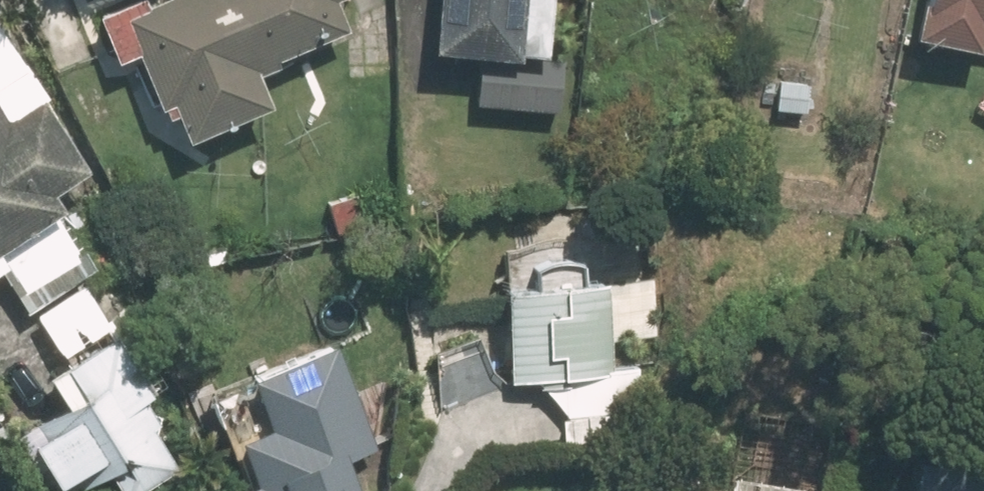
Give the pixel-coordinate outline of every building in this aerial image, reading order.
[(171,146),(266,107),(250,70),(343,31),(330,0),(145,0),(95,21),(114,67),(134,58),(171,146)] [(424,53),(475,56),(471,108),(561,114),(565,62),(543,60),(547,0),(428,0),(424,53)] [(983,28),(983,0),(919,0),(911,40),(972,51),(977,26),(983,28)] [(27,311),(84,275),(35,199),(83,168),(18,67),(0,79),(0,269),(27,311)] [(600,278),(495,287),(502,381),(607,373),(600,278)] [(111,490),(128,490),(199,444),(119,326),(37,382),(55,408),(15,435),(53,490),(81,490),(101,477),(111,490)] [(326,338),(231,379),(254,430),(224,443),(242,484),(229,490),(230,490),(353,490),(340,459),(373,445),(326,338)] [(983,467),(900,458),(896,490),(980,490),(983,467)] [(808,488),(723,475),(721,490),(807,490),(808,488)]
